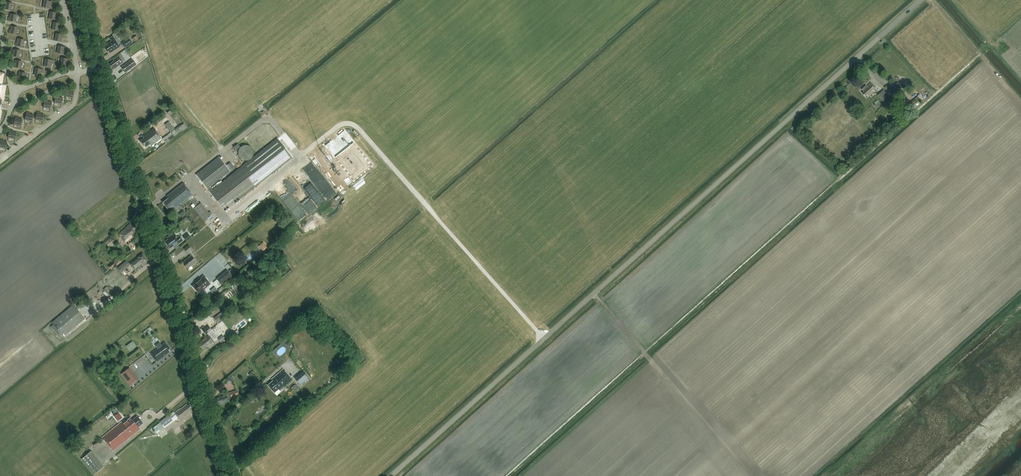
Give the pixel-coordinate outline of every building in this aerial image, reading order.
[(43,7),(50,9),(50,5),(52,5),(52,2),(44,0),(43,7)] [(4,6),(3,9),(11,10),(12,4),(6,2),(5,6),(4,6)] [(56,17),(58,17),(58,14),(50,12),(49,19),(56,20),(56,17)] [(10,18),(8,17),(8,21),(16,22),(17,15),(10,14),(10,18)] [(60,27),(61,27),(62,24),(54,23),(52,29),(59,31),(60,27)] [(16,35),(18,28),(11,27),(10,30),(9,30),(8,33),(16,35)] [(56,34),(55,41),(62,42),(62,38),(64,39),(64,35),(56,34)] [(112,42),(108,44),(108,45),(106,46),(106,47),(105,48),(107,52),(109,51),(110,53),(119,47),(115,40),(113,36),(110,38),(112,42)] [(132,43),(129,38),(122,43),(125,48),(132,43)] [(16,42),(15,45),(23,47),(24,40),(18,39),(17,42),(16,42)] [(66,51),(66,48),(58,46),(57,53),(64,54),(64,51),(66,51)] [(12,53),(11,56),(19,58),(20,51),(14,49),(13,53),(12,53)] [(114,61),(109,65),(112,68),(114,67),(115,68),(123,62),(119,56),(114,59),(113,60),(114,61)] [(69,63),(70,60),(62,58),(60,65),(67,66),(68,63),(69,63)] [(51,67),(52,64),(53,64),(54,61),(46,59),(44,66),(51,67)] [(132,60),(122,67),(126,72),(136,65),(132,60)] [(15,61),(15,64),(13,64),(13,67),(21,69),(22,62),(15,61)] [(36,68),(34,75),(41,76),(42,73),(43,73),(44,70),(36,68)] [(25,80),(26,74),(19,72),(18,76),(17,76),(17,79),(25,80)] [(877,89),(871,83),(867,86),(866,85),(862,89),(864,92),(862,93),(866,97),(867,95),(869,97),(874,92),(874,91),(877,89)] [(66,97),(73,98),(74,92),(70,91),(71,90),(67,89),(66,97)] [(877,96),(886,105),(892,99),(884,90),(877,96)] [(61,105),(63,98),(59,97),(59,96),(56,95),(55,103),(61,105)] [(44,108),(50,109),(52,102),(48,102),(48,100),(45,100),(44,108)] [(25,120),(32,122),(33,115),(30,114),(30,113),(27,112),(25,120)] [(36,120),(43,121),(44,115),(40,114),(41,113),(37,112),(36,120)] [(19,117),(16,117),(14,125),(21,126),(22,119),(19,119),(19,117)] [(166,144),(175,137),(174,136),(181,130),(182,131),(186,128),(183,124),(182,125),(181,124),(175,129),(169,121),(164,125),(170,132),(162,139),(166,144)] [(150,144),(151,146),(161,138),(154,128),(145,135),(143,137),(144,138),(140,141),(145,148),(150,144)] [(16,133),(13,132),(13,131),(10,130),(8,138),(15,139),(16,133)] [(261,182),(270,175),(292,157),(277,139),(213,189),(211,187),(230,171),(219,157),(196,175),(225,211),(261,182)] [(238,150),(238,153),(238,155),(239,157),(241,159),(243,160),(246,161),(248,160),(250,159),(252,157),(253,155),(253,153),(253,150),(252,148),(250,147),(248,145),(246,145),(243,145),(241,147),(239,148),(238,150)] [(168,198),(163,203),(169,210),(171,209),(172,211),(188,198),(193,204),(197,201),(183,183),(166,196),(168,198)] [(252,208),(264,202),(260,195),(248,201),(252,208)] [(131,236),(133,235),(137,232),(135,230),(136,228),(133,225),(132,226),(130,224),(127,227),(128,227),(119,234),(125,242),(132,237),(131,236)] [(177,238),(175,234),(170,237),(169,236),(167,238),(168,239),(165,242),(167,245),(168,245),(170,248),(177,243),(177,244),(183,241),(179,236),(177,238)] [(105,242),(107,245),(114,240),(112,237),(105,242)] [(267,248),(263,242),(259,246),(263,251),(267,248)] [(187,253),(192,249),(188,245),(183,249),(187,253)] [(147,260),(143,254),(138,258),(138,257),(130,264),(136,271),(142,265),(141,264),(147,260)] [(187,268),(188,269),(196,262),(191,255),(183,262),(185,265),(185,266),(186,268),(187,268)] [(121,262),(117,257),(113,261),(114,261),(108,266),(111,269),(115,266),(115,267),(121,262)] [(121,272),(129,265),(126,261),(117,268),(121,272)] [(226,270),(217,279),(222,285),(232,276),(226,270)] [(210,284),(204,276),(195,283),(196,284),(193,287),(198,293),(203,289),(203,290),(210,284)] [(85,319),(73,305),(51,323),(53,325),(50,327),(60,339),(63,336),(64,337),(85,319)] [(201,343),(200,344),(202,348),(204,347),(205,348),(211,343),(212,344),(214,342),(213,341),(218,337),(212,331),(208,326),(203,331),(207,335),(208,334),(209,335),(200,342),(201,343)] [(222,335),(217,339),(222,344),(226,340),(222,335)] [(165,342),(161,345),(159,342),(155,346),(157,348),(150,354),(156,362),(167,354),(166,354),(170,351),(168,350),(170,348),(165,342)] [(130,367),(121,374),(130,386),(138,379),(130,367)] [(272,379),(273,381),(268,385),(274,392),(278,389),(280,390),(292,379),(283,369),(272,379)] [(309,378),(304,372),(295,379),(301,386),(309,378)] [(229,401),(227,394),(217,398),(217,399),(215,400),(217,404),(219,403),(219,404),(229,401)] [(180,409),(175,413),(180,420),(185,417),(184,416),(188,413),(189,414),(192,411),(191,409),(192,408),(190,404),(188,405),(187,404),(180,409)] [(119,413),(116,414),(114,416),(118,421),(123,417),(119,412),(119,413)] [(160,422),(165,428),(174,421),(169,414),(160,422)] [(122,422),(102,437),(104,439),(113,451),(140,429),(138,427),(143,423),(138,416),(133,420),(131,417),(126,421),(125,420),(124,421),(123,420),(122,422)] [(104,467),(92,451),(91,451),(81,459),(94,475),(104,467)]
